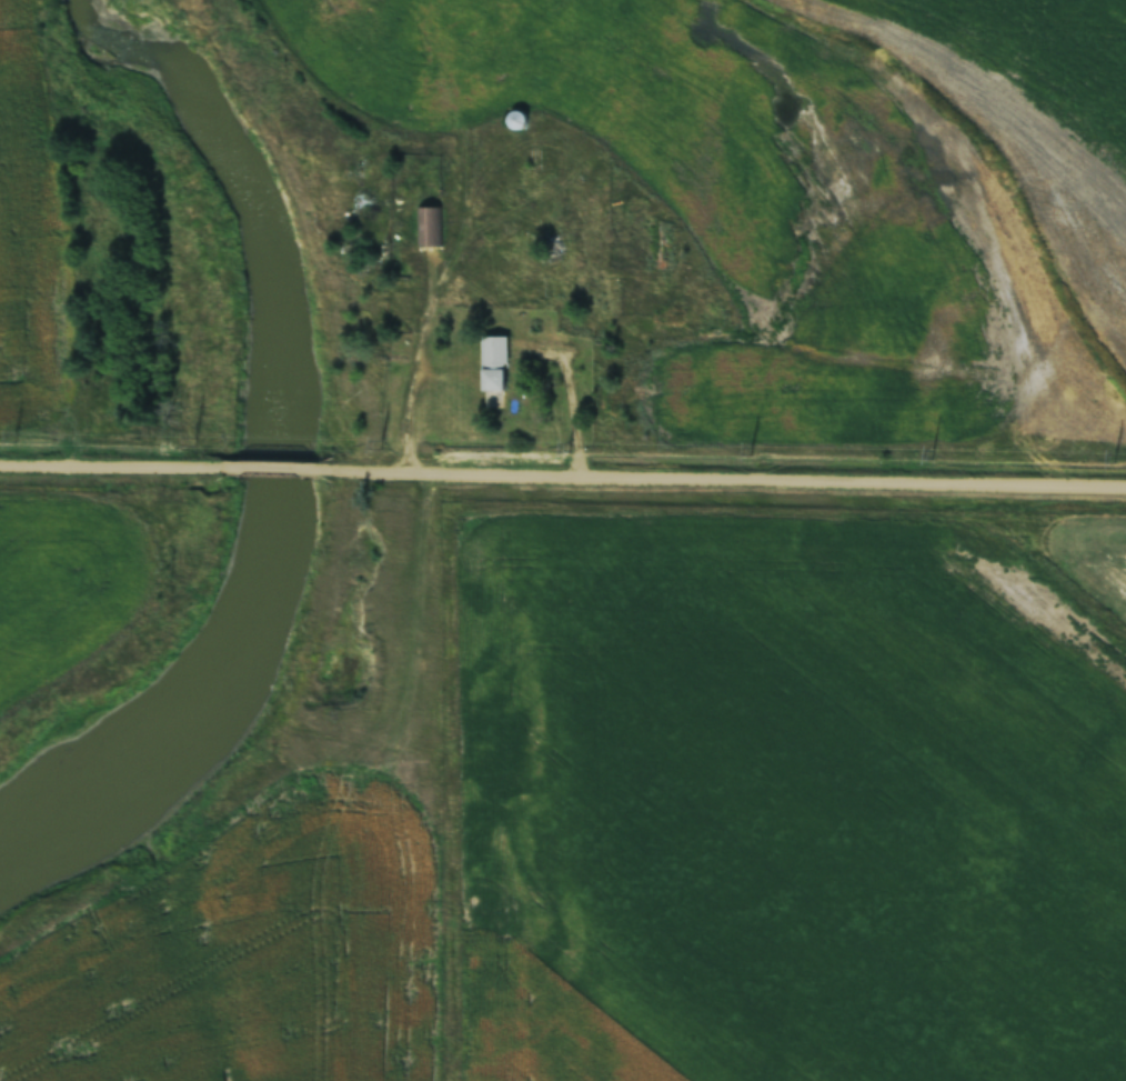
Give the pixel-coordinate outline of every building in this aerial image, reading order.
[(507,115),(512,132),(526,128),(522,111),(507,115)] [(416,247),(440,247),(440,208),(416,208),(416,247)] [(671,223),(646,223),(646,273),(671,273),(671,223)] [(481,393),(503,393),(503,356),(481,356),(481,393)]
